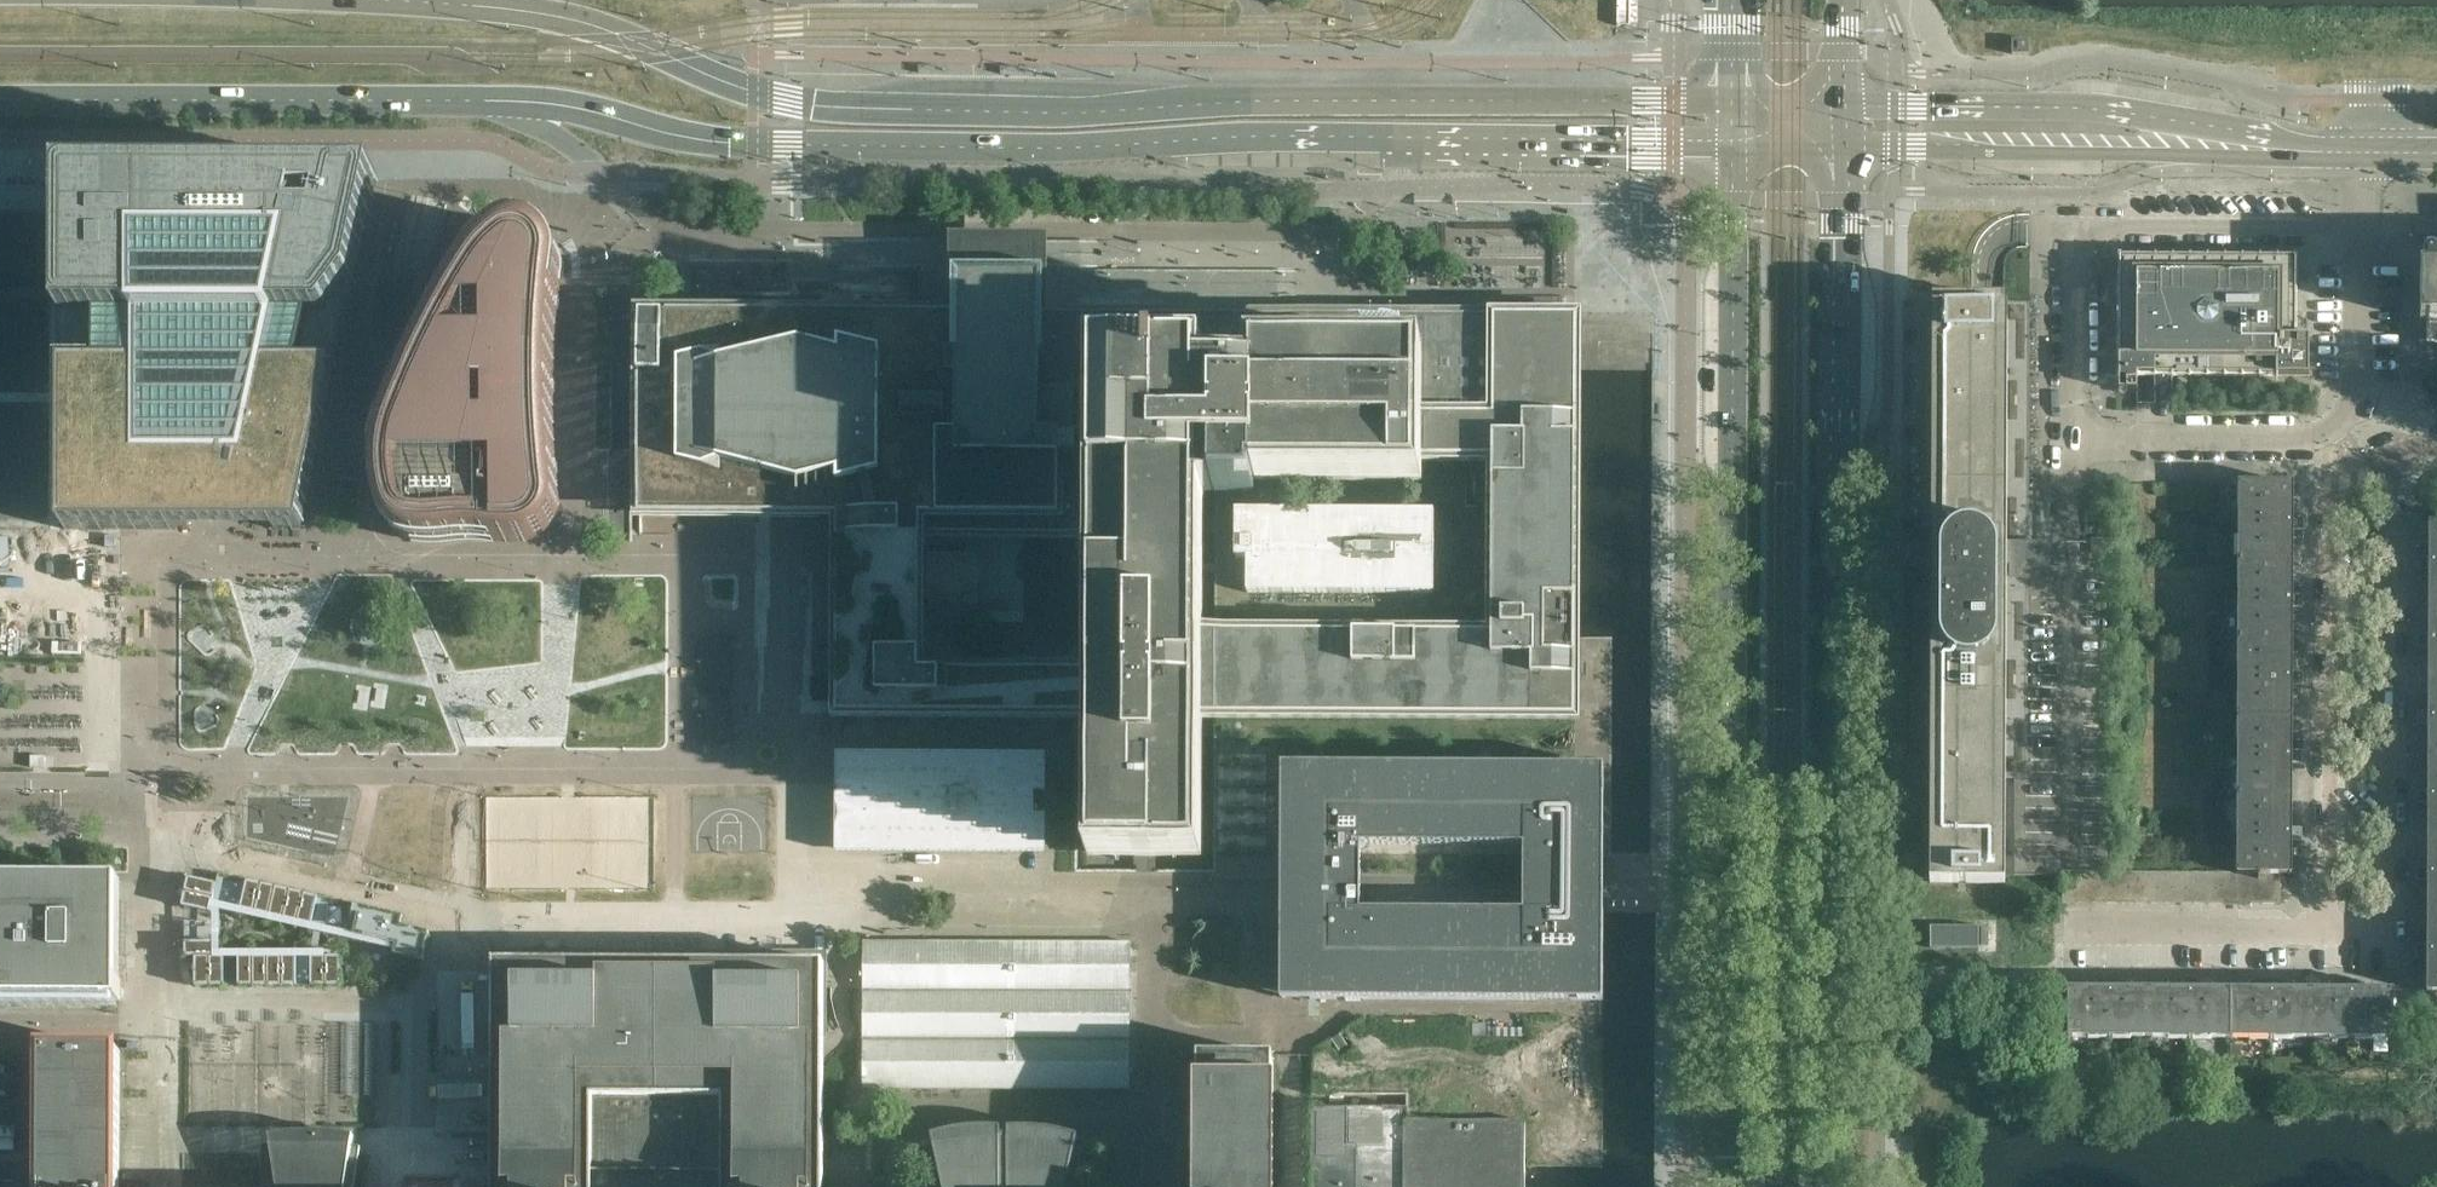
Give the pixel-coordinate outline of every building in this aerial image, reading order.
[(1617,24),(1630,24),(1630,0),(1617,0),(1617,24)] [(2029,55),(2029,40),(2012,40),(2012,55),(2029,55)] [(70,308),(65,308),(64,530),(124,530),(189,530),(189,511),(208,511),(215,511),(215,508),(216,509),(217,509),(218,509),(219,509),(220,509),(221,509),(222,509),(223,509),(223,508),(223,511),(231,511),(231,512),(273,529),(276,530),(277,530),(294,530),(294,529),(299,529),(301,529),(302,529),(303,525),(358,268),(358,265),(377,178),(265,178),(243,178),(242,178),(240,178),(225,183),(223,184),(208,188),(205,189),(197,192),(197,199),(197,202),(147,202),(147,200),(147,185),(147,182),(147,178),(139,178),(66,177),(66,214),(66,279),(69,279),(70,300),(70,308)] [(554,373),(554,356),(555,340),(556,332),(558,308),(560,292),(561,284),(562,284),(564,270),(564,267),(564,265),(563,262),(563,258),(562,255),(560,252),(559,249),(558,247),(556,244),(552,240),(549,237),(544,234),(541,232),(540,232),(535,230),(530,229),(525,228),(520,228),(517,229),(512,230),(507,232),(504,234),(499,236),(487,246),(488,247),(483,252),(480,256),(477,259),(466,275),(459,286),(448,302),(429,336),(423,347),(417,357),(415,362),(410,372),(397,399),(393,408),(390,418),(388,421),(386,427),(385,429),(383,435),(381,442),(380,448),(379,454),(378,460),(377,467),(377,473),(377,476),(377,482),(378,489),(379,494),(380,500),(380,503),(382,509),(384,515),(385,518),(386,521),(387,524),(389,526),(393,530),(395,532),(397,534),(401,536),(403,537),(407,538),(411,539),(412,539),(418,540),(426,541),(434,542),(439,542),(444,541),(456,540),(460,540),(462,539),(469,539),(475,539),(482,540),(484,540),(485,540),(494,541),(503,542),(510,542),(513,542),(521,542),(527,541),(530,540),(533,539),(535,539),(537,538),(538,537),(541,536),(544,534),(546,532),(549,529),(551,527),(553,524),(555,520),(557,516),(558,513),(559,510),(559,507),(559,505),(559,501),(558,483),(556,465),(555,456),(554,438),(554,421),(553,405),(554,389),(554,373)] [(2297,336),(2297,313),(2297,256),(2118,255),(2118,376),(2119,376),(2119,391),(2137,391),(2137,376),(2277,377),(2277,376),(2309,376),(2309,337),(2297,336)] [(2420,268),(2420,320),(2427,320),(2427,343),(2436,343),(2436,268),(2420,268)] [(1094,853),(1197,853),(1198,714),(1454,716),(1491,716),(1575,716),(1575,646),(1576,356),(1576,317),(1554,317),(1502,316),(1416,315),(1136,314),(1044,313),(1045,270),(1038,270),(1038,274),(997,274),(960,274),(960,269),(954,269),(953,313),(860,312),(860,293),(840,292),(818,292),(818,312),(720,311),(673,311),(641,310),(639,514),(755,514),(809,515),(837,515),(836,713),(998,714),(1094,714),(1094,853)] [(2005,778),(2008,302),(1933,301),(1933,316),(1923,315),(1922,528),(1932,528),(1930,883),(2005,883),(2005,875),(2063,875),(2063,872),(2078,872),(2093,872),(2107,873),(2111,873),(2111,842),(2112,778),(2005,778)] [(415,362),(417,357),(423,347),(417,344),(405,369),(410,372),(415,362)] [(2303,530),(2303,517),(2293,517),(2293,484),(2239,484),(2238,562),(2293,562),(2293,530),(2303,530)] [(2428,524),(2428,558),(2418,558),(2418,570),(2428,570),(2428,603),(2436,603),(2436,524),(2428,524)] [(2113,554),(2113,539),(2091,539),(2091,554),(2113,554)] [(2303,608),(2303,595),(2292,595),(2293,562),(2238,562),(2238,640),(2292,640),(2292,607),(2303,608)] [(2428,603),(2428,635),(2417,635),(2417,648),(2428,648),(2428,680),(2436,680),(2436,603),(2428,603)] [(2303,685),(2303,672),(2292,672),(2292,640),(2238,640),(2238,718),(2292,718),(2292,685),(2303,685)] [(382,643),(267,644),(267,753),(382,753),(382,643)] [(2428,680),(2428,713),(2417,712),(2417,725),(2428,725),(2427,758),(2436,758),(2436,680),(2428,680)] [(2302,764),(2302,751),(2292,751),(2292,718),(2238,718),(2238,796),(2292,796),(2292,764),(2302,764)] [(1034,801),(1034,792),(1046,792),(1046,754),(836,752),(836,809),(836,852),(1046,853),(1046,814),(1034,814),(1034,801)] [(2427,758),(2427,791),(2417,791),(2417,804),(2427,804),(2427,836),(2436,836),(2436,758),(2427,758)] [(1603,1001),(1603,911),(1604,889),(1604,766),(1589,766),(1574,766),(1561,766),(1282,764),(1281,845),(1279,885),(1281,904),(1281,1000),(1319,1000),(1603,1001)] [(2302,841),(2302,828),(2291,828),(2292,796),(2238,796),(2237,873),(2237,875),(2279,875),(2291,875),(2291,841),(2302,841)] [(706,854),(708,823),(631,819),(630,850),(706,854)] [(2427,836),(2427,869),(2416,869),(2416,881),(2427,881),(2427,914),(2436,914),(2436,836),(2427,836)] [(327,927),(334,898),(219,872),(216,882),(188,876),(182,905),(209,911),(211,901),(327,927)] [(2078,903),(2078,872),(2063,872),(2063,875),(2063,903),(2078,903)] [(2093,903),(2093,872),(2078,872),(2078,903),(2093,903)] [(2107,903),(2107,873),(2093,872),(2093,903),(2107,903)] [(2122,873),(2111,873),(2107,873),(2107,903),(2122,903),(2122,873)] [(2136,903),(2136,873),(2122,873),(2122,903),(2136,903)] [(2151,903),(2151,873),(2136,873),(2136,903),(2151,903)] [(2165,903),(2165,873),(2151,873),(2151,903),(2165,903)] [(2180,903),(2180,873),(2165,873),(2165,903),(2180,903)] [(2194,903),(2195,873),(2180,873),(2180,903),(2194,903)] [(2209,903),(2209,873),(2195,873),(2194,903),(2209,903)] [(2223,903),(2224,873),(2209,873),(2209,903),(2223,903)] [(2279,904),(2279,875),(2237,875),(2237,873),(2224,873),(2223,903),(2279,904)] [(120,1001),(120,1000),(120,979),(120,883),(120,880),(0,880),(0,1001),(120,1001)] [(345,901),(338,930),(394,943),(392,953),(424,960),(431,929),(400,922),(402,914),(345,901)] [(2427,914),(2427,946),(2416,946),(2416,959),(2427,959),(2426,992),(2436,992),(2436,914),(2427,914)] [(215,954),(215,926),(185,925),(184,955),(196,955),(195,986),(225,987),(225,954),(215,954)] [(1979,948),(1979,926),(1930,926),(1930,948),(1979,948)] [(1130,1089),(1131,973),(1131,943),(877,942),(863,942),(861,1089),(1130,1089)] [(340,955),(238,956),(238,987),(340,987),(340,955)] [(825,1048),(824,963),(818,963),(818,958),(500,957),(500,962),(494,961),(494,1068),(493,1186),(823,1186),(825,1048)] [(2150,1038),(2150,989),(2116,989),(2116,978),(2104,978),(2103,989),(2068,989),(2068,1037),(2150,1038)] [(2230,1038),(2231,989),(2196,989),(2196,979),(2184,978),(2184,989),(2150,989),(2150,1038),(2230,1038)] [(2311,1038),(2311,990),(2278,989),(2278,979),(2265,979),(2265,989),(2231,989),(2230,1038),(2311,1038)] [(2392,1039),(2393,1007),(2393,990),(2358,990),(2358,979),(2345,979),(2345,990),(2311,990),(2311,1038),(2392,1039)] [(119,1050),(44,1050),(44,1186),(119,1186),(119,1050)] [(1273,1093),(1273,1055),(1241,1055),(1235,1055),(1198,1055),(1197,1186),(1273,1186),(1273,1093)] [(1525,1183),(1525,1124),(1523,1124),(1523,1122),(1407,1121),(1406,1124),(1404,1124),(1404,1126),(1397,1126),(1397,1121),(1357,1121),(1356,1186),(1525,1186),(1525,1183)] [(1084,1149),(1075,1147),(1077,1136),(1074,1135),(1070,1134),(1067,1133),(1063,1133),(1060,1132),(1056,1131),(1053,1131),(1049,1130),(1045,1130),(1042,1129),(1038,1129),(1034,1129),(1031,1129),(1027,1129),(1023,1129),(1020,1129),(1016,1129),(1013,1129),(1009,1130),(1009,1136),(1000,1136),(1000,1130),(997,1129),(993,1129),(989,1129),(986,1129),(982,1129),(978,1129),(975,1129),(971,1129),(967,1129),(964,1129),(960,1130),(957,1130),(953,1131),(949,1131),(946,1132),(942,1133),(939,1134),(935,1135),(932,1136),(934,1146),(925,1148),(934,1186),(1075,1186),(1084,1149)] [(361,1148),(352,1147),(354,1137),(349,1136),(345,1136),(341,1135),(336,1135),(332,1134),(328,1134),(323,1134),(319,1134),(314,1134),(310,1134),(306,1134),(301,1134),(297,1134),(292,1134),(288,1135),(284,1135),(279,1135),(275,1136),(271,1137),(272,1146),(263,1148),(269,1186),(355,1186),(361,1148)]
